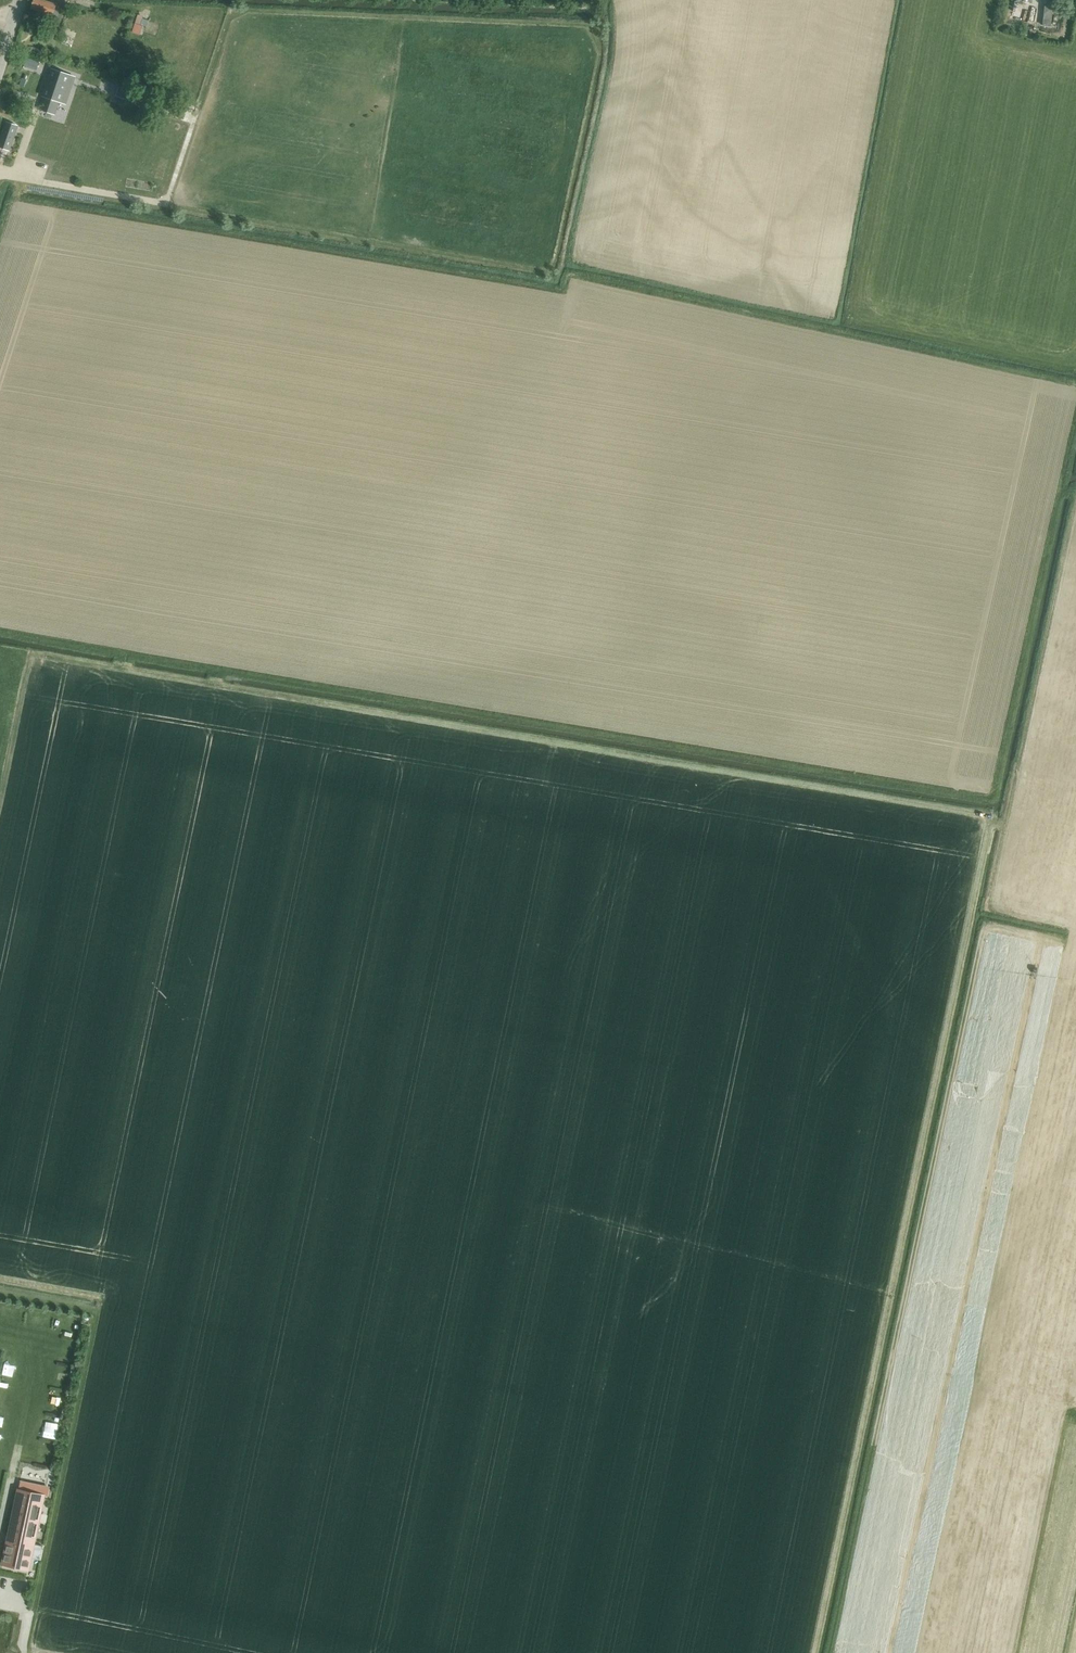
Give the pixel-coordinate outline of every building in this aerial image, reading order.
[(48,18),(59,22),(64,8),(40,0),(34,0),(31,9),(49,15),(48,18)] [(138,15),(132,32),(139,35),(142,26),(146,27),(149,21),(143,19),(143,16),(138,15)] [(26,58),(24,67),(27,68),(37,71),(40,62),(26,58)] [(45,98),(40,111),(55,115),(59,103),(61,103),(70,75),(51,68),(41,97),(45,98)] [(0,139),(0,148),(1,148),(10,151),(18,126),(17,126),(7,122),(2,133),(0,139)] [(18,1491),(3,1564),(16,1567),(28,1569),(43,1496),(31,1493),(18,1491)]
